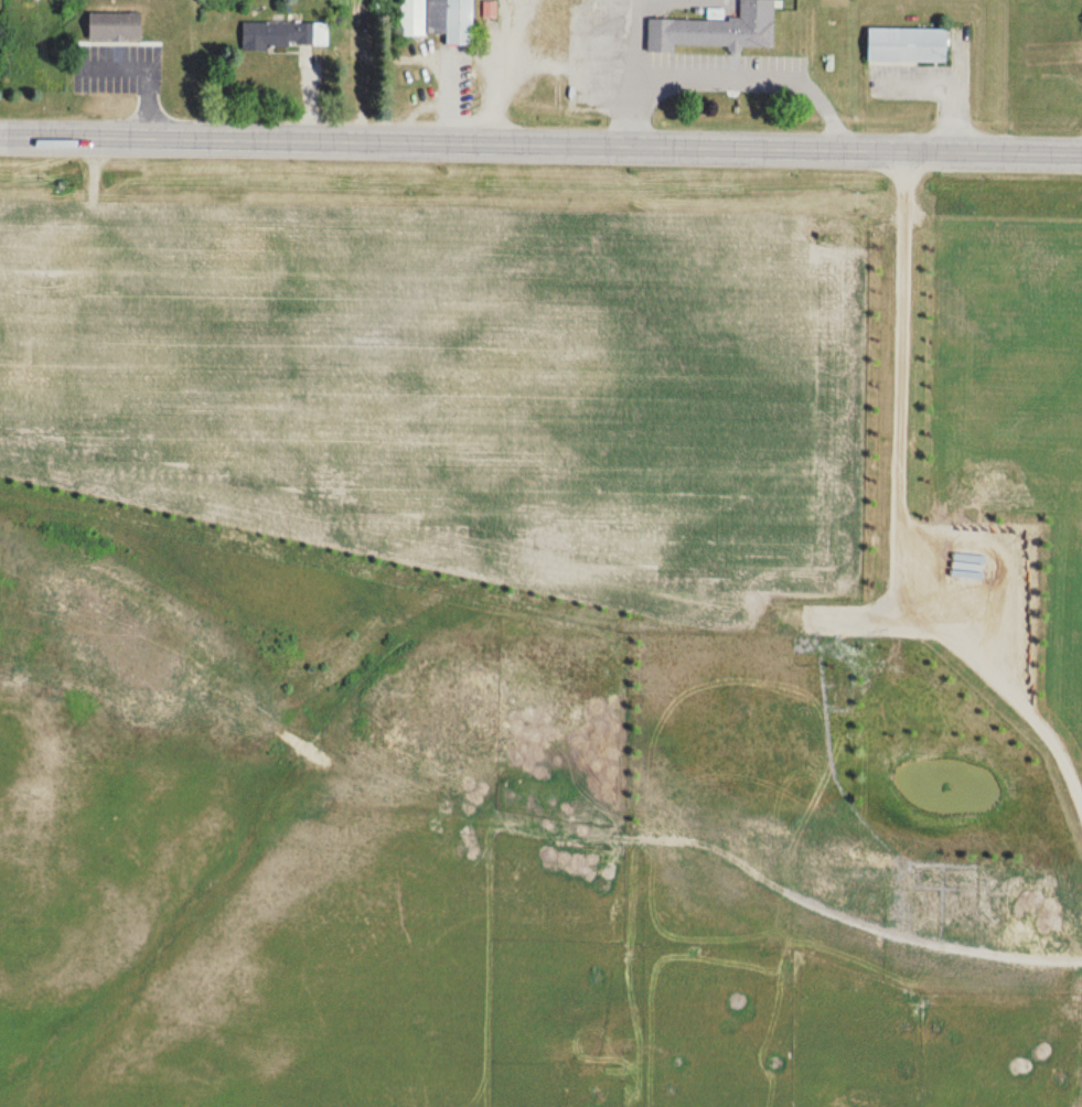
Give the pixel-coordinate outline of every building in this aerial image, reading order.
[(425,36),(425,0),(400,0),(400,36),(425,36)] [(428,35),(447,35),(447,46),(473,46),(473,0),(428,0),(428,35)] [(733,3),(641,6),(640,41),(669,41),(667,32),(771,35),(772,0),(733,0),(733,3)] [(483,18),(496,18),(497,2),(484,2),(483,18)] [(142,14),(89,14),(89,40),(142,40),(142,14)] [(860,50),(860,14),(944,14),(945,49),(860,50)] [(243,49),(328,50),(328,23),(243,22),(243,49)]
